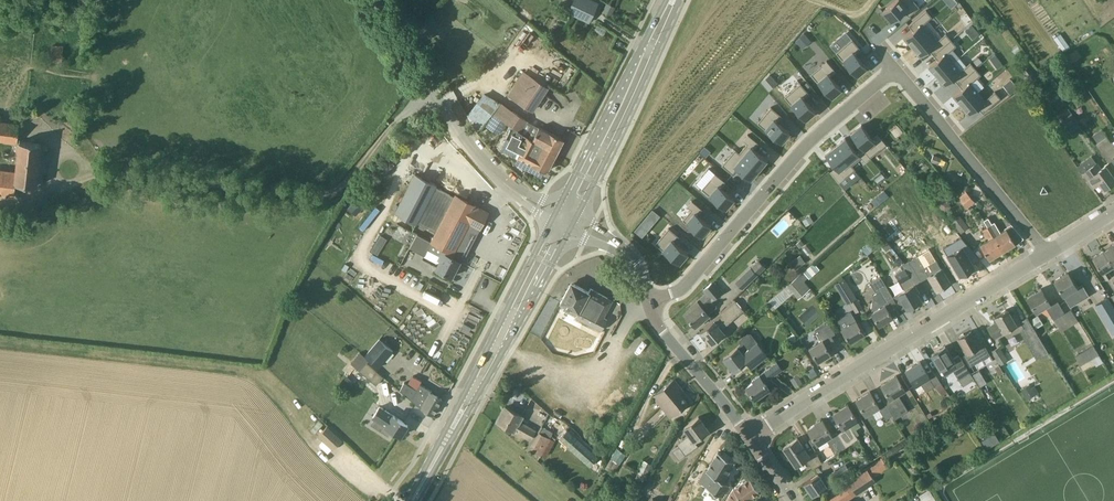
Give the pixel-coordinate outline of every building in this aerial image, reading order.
[(568,12),(589,22),(598,2),(593,0),(573,0),(568,12)] [(883,11),(892,21),(904,11),(909,16),(920,7),(915,1),(914,0),(896,0),(883,11)] [(607,2),(602,12),(611,16),(616,7),(607,2)] [(913,30),(905,37),(913,47),(929,33),(922,25),(932,16),(926,10),(909,25),(913,30)] [(972,24),(965,29),(972,38),(979,33),(972,24)] [(804,33),(796,40),(803,49),(812,41),(804,33)] [(929,33),(913,47),(921,56),(929,49),(934,54),(951,39),(946,33),(936,41),(929,33)] [(1061,33),(1054,38),(1063,52),(1070,47),(1061,33)] [(840,56),(857,75),(867,67),(856,54),(861,49),(852,39),(847,43),(836,53),(840,56)] [(951,39),(934,54),(938,59),(929,66),(937,76),(953,62),(946,54),(956,45),(951,39)] [(63,46),(52,45),(51,61),(61,62),(63,46)] [(1066,56),(1071,63),(1082,56),(1077,49),(1066,56)] [(993,63),(999,59),(995,54),(989,58),(993,63)] [(978,56),(973,60),(977,65),(982,61),(978,56)] [(821,65),(811,74),(815,78),(831,97),(841,88),(830,76),(836,71),(827,61),(821,65)] [(953,62),(937,76),(945,85),(954,78),(958,83),(976,68),(971,62),(961,71),(953,62)] [(1067,64),(1061,69),(1065,74),(1071,69),(1067,64)] [(1029,66),(1022,71),(1029,81),(1036,76),(1029,66)] [(976,68),(958,83),(962,88),(954,95),(962,105),(978,91),(971,83),(981,74),(976,68)] [(509,96),(533,111),(548,87),(524,72),(509,96)] [(1011,79),(1003,85),(1011,94),(1018,88),(1011,79)] [(795,88),(784,96),(788,100),(805,120),(815,111),(804,98),(809,94),(800,83),(795,88)] [(1056,90),(1064,100),(1072,93),(1065,83),(1056,90)] [(978,91),(962,105),(970,114),(978,107),(983,113),(1001,98),(995,91),(985,100),(978,91)] [(484,92),(467,114),(478,131),(493,112),(492,112),(500,101),(484,92)] [(500,101),(492,112),(493,112),(495,114),(508,123),(520,131),(527,120),(500,101)] [(758,123),(781,142),(790,132),(777,121),(782,116),(771,107),(767,112),(758,123)] [(508,123),(495,114),(488,124),(502,132),(508,123)] [(1072,114),(1063,120),(1072,133),(1081,126),(1072,114)] [(18,139),(20,122),(0,120),(0,137),(18,139)] [(861,146),(870,157),(886,144),(877,134),(872,138),(861,125),(851,133),(861,146)] [(533,140),(558,152),(565,140),(549,132),(539,127),(533,140)] [(557,154),(558,152),(533,140),(511,128),(508,134),(509,135),(509,134),(515,137),(507,151),(512,154),(512,155),(513,155),(513,154),(545,171),(549,170),(549,169),(557,154)] [(743,140),(748,143),(739,153),(759,169),(767,159),(754,148),(759,143),(748,134),(743,140)] [(1112,157),(1113,160),(1113,144),(1112,141),(1111,142),(1107,136),(1096,144),(1108,160),(1112,157)] [(835,146),(851,166),(861,157),(864,161),(870,157),(861,146),(856,150),(845,138),(835,146)] [(15,195),(17,182),(37,185),(42,143),(20,140),(17,170),(0,168),(0,193),(15,195)] [(704,145),(700,151),(706,156),(711,151),(705,146),(704,145)] [(835,146),(825,154),(836,167),(831,171),(839,182),(854,169),(851,166),(835,146)] [(733,174),(737,168),(750,179),(759,169),(739,153),(735,149),(727,159),(722,165),(733,174)] [(941,158),(934,155),(931,162),(939,164),(941,158)] [(1092,186),(1099,181),(1104,188),(1113,181),(1113,177),(1105,165),(1101,168),(1097,163),(1083,173),(1092,186)] [(417,224),(418,222),(436,186),(437,185),(416,173),(395,212),(417,224)] [(702,188),(725,209),(734,198),(721,188),(726,182),(715,173),(710,179),(702,188)] [(456,196),(436,186),(418,222),(437,232),(432,242),(464,259),(489,213),(478,207),(478,206),(456,195),(456,196)] [(889,196),(884,190),(878,195),(883,201),(889,196)] [(966,191),(959,197),(968,207),(975,202),(966,191)] [(941,193),(934,198),(944,212),(951,206),(941,193)] [(692,200),(687,206),(691,209),(683,219),(702,236),(711,225),(698,215),(703,209),(692,200)] [(644,219),(652,226),(661,215),(653,209),(644,219)] [(810,215),(803,220),(806,226),(814,221),(810,215)] [(960,216),(952,222),(961,232),(968,226),(960,216)] [(984,220),(988,227),(1002,251),(1016,243),(1007,229),(1001,232),(995,222),(992,223),(989,217),(984,220)] [(396,224),(393,229),(386,226),(383,233),(408,246),(414,233),(396,224)] [(1002,251),(988,227),(982,230),(987,237),(988,236),(990,239),(981,244),(989,259),(1002,251)] [(664,233),(655,243),(660,247),(679,263),(688,253),(675,242),(679,237),(669,228),(664,233)] [(464,259),(432,242),(417,234),(410,248),(425,256),(428,248),(441,255),(439,259),(441,260),(437,269),(452,277),(453,275),(455,276),(458,269),(457,268),(460,261),(463,262),(464,259)] [(902,252),(917,242),(911,234),(896,244),(902,252)] [(796,244),(800,248),(804,243),(801,239),(796,244)] [(891,247),(886,240),(881,244),(887,251),(891,247)] [(948,255),(961,276),(976,266),(974,263),(980,259),(965,240),(960,243),(962,246),(948,255)] [(378,254),(382,246),(375,243),(371,250),(378,254)] [(1104,251),(1113,266),(1113,245),(1104,251)] [(858,253),(862,258),(867,254),(863,249),(858,253)] [(1107,270),(1113,266),(1104,251),(1093,258),(1106,280),(1111,277),(1107,270)] [(806,262),(800,255),(790,262),(796,270),(806,262)] [(922,280),(929,276),(929,275),(924,267),(925,267),(918,256),(910,260),(922,280)] [(902,265),(905,269),(905,268),(910,276),(910,277),(914,284),(922,280),(910,260),(902,265)] [(925,267),(924,267),(929,275),(929,276),(937,290),(950,282),(942,268),(941,268),(936,260),(925,267)] [(750,268),(736,282),(743,288),(765,267),(759,261),(751,269),(750,268)] [(810,266),(803,271),(804,272),(808,277),(809,278),(816,273),(810,266)] [(910,276),(905,268),(905,269),(896,274),(901,282),(904,280),(908,288),(899,293),(908,308),(921,300),(917,292),(919,291),(914,284),(910,277),(910,276)] [(804,272),(803,271),(787,285),(798,299),(811,288),(804,281),(808,277),(804,272)] [(1064,296),(1067,300),(1076,295),(1077,298),(1084,294),(1074,279),(1073,280),(1068,272),(1055,281),(1064,296)] [(898,304),(881,276),(870,282),(875,291),(878,289),(879,291),(872,295),(875,300),(873,301),(872,308),(874,311),(872,312),(880,325),(893,317),(889,310),(898,304)] [(685,314),(695,326),(709,314),(717,307),(712,300),(722,291),(714,281),(703,290),(706,293),(683,312),(685,315),(685,314)] [(570,285),(561,302),(566,305),(564,310),(599,328),(605,318),(598,314),(608,298),(591,289),(590,292),(574,284),(574,285),(571,285),(570,285)] [(1046,306),(1054,319),(1065,312),(1058,301),(1052,305),(1042,288),(1027,297),(1036,312),(1046,306)] [(776,307),(780,304),(774,296),(769,300),(776,307)] [(850,302),(856,312),(862,308),(857,298),(850,302)] [(1096,305),(1112,333),(1113,332),(1113,307),(1108,298),(1096,305)] [(720,313),(721,315),(701,332),(711,344),(725,333),(722,329),(744,310),(736,300),(720,313)] [(810,317),(816,312),(812,306),(800,315),(804,322),(810,318),(810,317)] [(1002,333),(1008,330),(1012,335),(1025,328),(1016,312),(1011,315),(1008,309),(995,316),(998,321),(989,326),(995,337),(1002,333)] [(1074,324),(1079,321),(1074,313),(1072,309),(1065,312),(1054,319),(1061,332),(1063,331),(1074,324)] [(856,320),(851,311),(837,320),(842,328),(842,329),(850,342),(865,333),(857,320),(856,320)] [(819,332),(823,340),(810,348),(818,361),(831,354),(827,347),(835,342),(827,327),(819,332)] [(982,361),(988,357),(981,346),(982,345),(978,338),(976,339),(971,331),(959,338),(968,354),(975,349),(982,361)] [(794,333),(787,337),(792,344),(798,339),(794,333)] [(734,371),(752,357),(757,363),(767,355),(751,334),(748,334),(741,339),(741,342),(742,344),(724,358),(734,371)] [(799,339),(805,348),(812,344),(806,334),(799,339)] [(380,339),(365,356),(379,368),(393,351),(380,339)] [(1109,357),(1104,348),(1098,351),(1094,344),(1076,354),(1085,370),(1109,357)] [(948,364),(953,371),(965,364),(959,354),(953,358),(946,346),(932,354),(941,369),(948,364)] [(999,347),(992,351),(1001,365),(1008,360),(999,347)] [(915,385),(929,376),(930,376),(929,374),(921,361),(906,370),(915,385)] [(359,371),(376,385),(384,376),(367,362),(359,371)] [(999,364),(995,367),(999,375),(1004,372),(999,364)] [(775,374),(770,367),(753,380),(754,381),(747,386),(755,399),(775,385),(770,378),(775,374)] [(818,375),(813,367),(808,371),(812,378),(818,375)] [(979,370),(973,374),(980,386),(987,382),(979,370)] [(936,386),(941,383),(934,371),(929,374),(930,376),(929,376),(935,386),(936,386)] [(885,401),(887,405),(893,415),(895,419),(909,411),(900,397),(908,393),(897,375),(882,384),(890,398),(885,401)] [(348,393),(354,385),(345,377),(338,385),(348,393)] [(661,402),(673,415),(688,403),(680,394),(684,391),(674,379),(657,393),(663,400),(661,402)] [(420,384),(416,391),(413,390),(414,387),(405,382),(401,390),(412,400),(416,404),(433,415),(442,399),(431,393),(432,391),(420,384)] [(941,383),(936,386),(940,391),(944,388),(941,383)] [(1032,387),(1023,393),(1027,400),(1039,393),(1035,386),(1032,387)] [(872,411),(879,406),(870,391),(857,399),(866,414),(869,419),(875,416),(872,411)] [(839,436),(846,447),(859,438),(850,424),(858,420),(848,404),(834,413),(845,432),(839,436)] [(886,419),(893,415),(887,405),(880,409),(886,419)] [(408,425),(380,407),(373,417),(386,425),(386,426),(401,436),(408,425)] [(506,407),(498,421),(531,439),(536,430),(519,421),(522,416),(506,407)] [(698,446),(695,440),(709,430),(699,417),(684,427),(690,434),(677,443),(679,446),(673,451),(679,460),(698,446)] [(846,447),(839,436),(838,434),(833,437),(832,435),(823,420),(808,429),(817,444),(826,438),(836,454),(846,447)] [(531,445),(548,454),(555,440),(550,438),(554,432),(541,425),(531,445)] [(341,439),(327,426),(319,435),(333,448),(341,439)] [(591,466),(598,457),(568,429),(560,439),(591,466)] [(796,465),(807,458),(814,469),(823,462),(816,451),(810,455),(798,438),(784,447),(796,465)] [(735,462),(719,452),(708,471),(714,475),(707,486),(723,496),(730,484),(724,480),(735,462)] [(844,483),(827,494),(831,500),(847,500),(874,480),(873,478),(889,468),(882,457),(867,468),(866,467),(844,483)] [(638,473),(645,477),(652,464),(644,460),(638,473)] [(813,496),(827,486),(830,490),(852,474),(845,465),(836,471),(836,472),(823,481),(819,474),(805,483),(813,496)] [(759,491),(750,478),(734,489),(726,500),(745,500),(759,491)]
